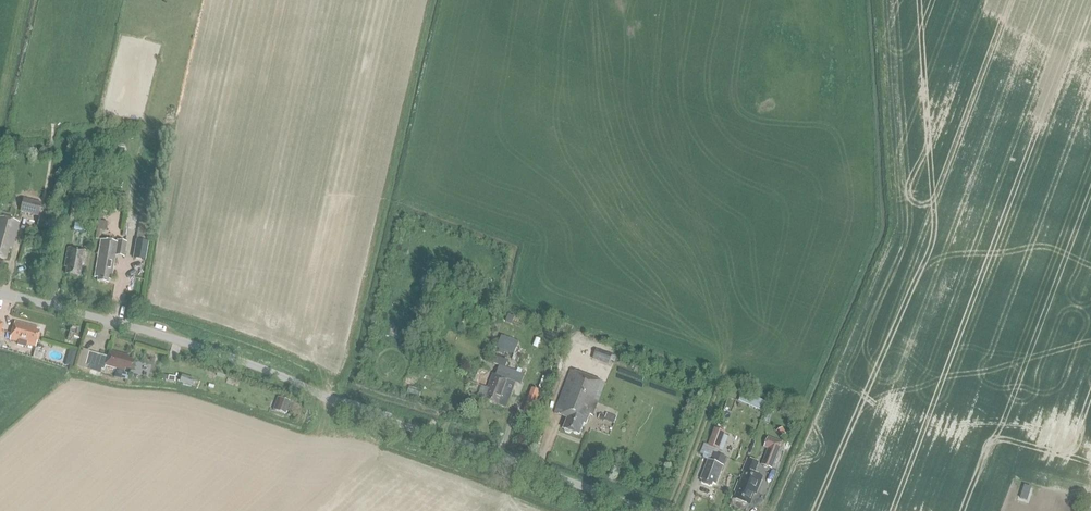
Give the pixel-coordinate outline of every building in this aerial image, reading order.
[(159,185),(147,184),(146,192),(158,193),(159,185)] [(127,204),(128,195),(105,192),(104,200),(121,203),(127,204)] [(20,212),(38,217),(42,203),(24,199),(20,212)] [(70,218),(83,221),(86,202),(74,199),(70,218)] [(153,217),(141,215),(134,255),(146,257),(148,241),(149,241),(153,217)] [(0,218),(0,258),(7,260),(10,249),(13,250),(20,223),(0,218)] [(55,221),(39,218),(37,227),(53,230),(55,221)] [(74,230),(85,232),(86,225),(75,223),(74,230)] [(112,281),(116,256),(124,258),(127,242),(118,241),(117,243),(102,240),(95,278),(99,279),(99,282),(108,283),(109,280),(112,281)] [(83,265),(85,265),(87,251),(68,248),(65,268),(67,269),(66,275),(81,277),(83,265)] [(38,328),(16,322),(11,340),(36,347),(40,332),(37,331),(38,328)] [(499,350),(521,355),(524,340),(503,335),(499,350)] [(593,360),(609,366),(613,355),(597,349),(593,360)] [(82,350),(77,367),(91,371),(90,374),(96,376),(97,372),(101,373),(102,368),(105,369),(106,366),(125,371),(126,369),(131,370),(134,361),(128,360),(129,357),(110,352),(108,358),(90,353),(90,352),(82,350)] [(74,369),(76,360),(72,359),(66,362),(65,366),(74,369)] [(593,417),(605,384),(571,371),(556,414),(567,419),(563,430),(565,430),(565,433),(570,435),(572,433),(578,435),(583,424),(586,425),(589,415),(593,417)] [(490,389),(485,400),(507,408),(516,383),(508,380),(508,379),(496,375),(493,374),(488,387),(490,388),(490,389)] [(543,376),(538,389),(545,392),(550,379),(543,376)] [(423,395),(425,388),(410,385),(408,392),(423,395)] [(275,409),(293,415),(298,402),(279,396),(275,409)] [(616,420),(606,417),(604,422),(614,425),(616,420)] [(783,428),(776,432),(780,438),(787,434),(783,428)] [(721,446),(726,433),(714,429),(708,446),(720,450),(721,446)] [(772,470),(779,453),(783,443),(768,437),(764,447),(768,449),(762,465),(772,470)] [(726,458),(718,455),(720,450),(708,446),(704,444),(701,454),(704,455),(702,458),(708,461),(701,479),(704,480),(702,484),(712,488),(713,484),(715,485),(726,458)] [(733,498),(749,505),(754,493),(756,495),(763,478),(754,475),(759,464),(749,460),(733,498)] [(1028,501),(1030,494),(1022,492),(1020,499),(1028,501)]
